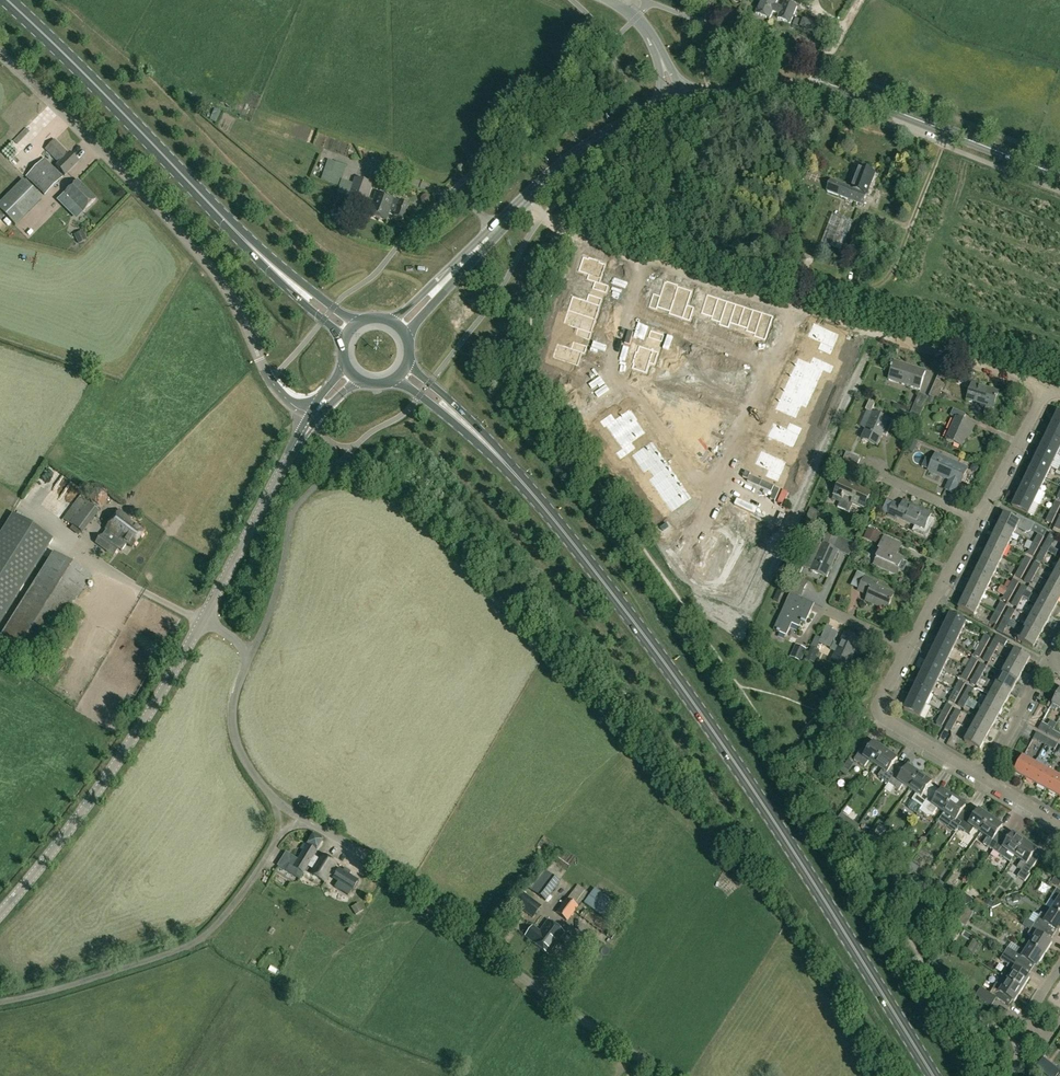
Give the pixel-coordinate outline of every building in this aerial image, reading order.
[(790,25),(797,8),(785,3),(782,10),(775,7),(778,0),(762,0),(756,15),(770,20),(773,12),(780,15),(778,19),(790,25)] [(813,32),(816,26),(804,22),(802,28),(813,32)] [(18,130),(14,126),(0,142),(0,149),(4,153),(9,148),(5,144),(18,130)] [(56,168),(64,176),(77,163),(68,154),(54,141),(45,150),(59,164),(56,168)] [(25,177),(44,196),(62,178),(44,159),(25,177)] [(347,166),(335,162),(332,173),(343,177),(347,166)] [(827,192),(840,197),(822,244),(841,251),(859,205),(863,206),(871,183),(873,183),(875,177),(874,177),(875,174),(874,173),(874,172),(869,170),(868,171),(860,168),(855,182),(854,181),(851,188),(831,180),(827,192)] [(349,194),(367,200),(373,185),(354,178),(349,194)] [(42,199),(23,179),(0,202),(0,211),(15,226),(42,199)] [(64,194),(83,213),(95,200),(77,182),(64,194)] [(396,212),(395,216),(403,219),(408,205),(374,194),(368,215),(386,221),(390,210),(396,212)] [(76,240),(85,237),(82,227),(73,230),(76,240)] [(582,256),(577,270),(600,277),(605,263),(598,261),(599,260),(588,256),(587,257),(582,256)] [(652,292),(648,306),(655,308),(656,303),(670,308),(677,285),(664,281),(659,295),(652,292)] [(597,285),(595,292),(609,297),(611,290),(597,285)] [(677,285),(670,308),(684,312),(682,317),(689,319),(693,306),(687,304),(691,290),(677,285)] [(571,295),(567,309),(589,316),(594,303),(599,304),(601,298),(588,293),(585,300),(571,295)] [(707,293),(700,312),(712,316),(718,297),(707,293)] [(718,297),(712,316),(720,319),(727,300),(718,297)] [(720,319),(719,324),(727,326),(729,321),(735,303),(727,300),(720,319)] [(735,303),(729,321),(738,324),(744,306),(735,303)] [(744,306),(738,324),(747,327),(753,308),(744,306)] [(753,308),(747,327),(755,330),(762,311),(753,308)] [(567,309),(562,323),(576,327),(574,334),(588,338),(590,332),(585,330),(589,316),(567,309)] [(762,311),(755,330),(767,334),(773,315),(762,311)] [(813,322),(807,336),(820,342),(818,348),(830,354),(833,348),(829,346),(835,332),(813,322)] [(648,329),(646,335),(660,340),(662,333),(648,329)] [(556,342),(551,356),(574,364),(578,350),(583,351),(586,345),(572,340),(570,347),(556,342)] [(637,344),(630,366),(644,371),(651,349),(637,344)] [(797,357),(792,370),(813,380),(819,367),(797,357)] [(889,380),(921,390),(927,372),(895,362),(894,368),(892,367),(892,370),(893,370),(889,380)] [(688,368),(682,387),(692,390),(698,371),(688,368)] [(792,370),(786,383),(807,392),(813,380),(792,370)] [(698,371),(692,390),(702,393),(708,375),(698,371)] [(708,375),(702,393),(712,396),(718,378),(708,375)] [(718,378),(712,396),(722,400),(728,381),(718,378)] [(945,384),(937,381),(930,396),(938,400),(945,384)] [(786,383),(780,395),(802,405),(807,392),(786,383)] [(999,392),(972,384),(967,401),(987,407),(984,416),(991,418),(999,392)] [(911,414),(920,418),(929,398),(920,394),(911,414)] [(780,395),(774,408),(796,418),(802,405),(780,395)] [(866,410),(872,413),(876,404),(870,401),(866,410)] [(610,413),(599,421),(603,426),(609,422),(617,434),(636,420),(628,408),(614,418),(610,413)] [(963,448),(968,436),(971,437),(975,427),(964,422),(967,415),(955,410),(952,416),(958,419),(947,441),(963,448)] [(887,437),(894,422),(874,413),(863,439),(878,446),(883,435),(887,437)] [(636,420),(617,434),(625,446),(619,450),(623,456),(635,447),(631,442),(645,432),(636,420)] [(773,422),(767,436),(788,445),(794,432),(799,434),(802,428),(789,422),(786,428),(773,422)] [(1048,437),(1059,443),(1059,429),(1053,425),(1048,437)] [(1058,457),(1059,452),(1059,443),(1048,437),(1042,449),(1058,457)] [(651,440),(635,452),(642,461),(658,450),(651,440)] [(1042,449),(1036,461),(1052,468),(1058,457),(1042,449)] [(658,450),(642,461),(647,469),(663,458),(658,450)] [(760,450),(754,463),(767,469),(765,476),(778,482),(780,475),(776,473),(782,460),(760,450)] [(861,459),(847,453),(844,460),(858,466),(861,459)] [(969,469),(937,454),(929,472),(950,481),(946,490),(955,494),(959,485),(961,486),(969,469)] [(663,458),(647,469),(652,476),(668,465),(663,458)] [(859,480),(853,478),(858,466),(844,460),(841,467),(847,470),(842,481),(842,480),(835,496),(842,500),(838,508),(850,513),(853,505),(865,510),(872,494),(856,487),(859,480)] [(1036,461),(1035,463),(1030,472),(1046,480),(1052,468),(1036,461)] [(668,465),(652,476),(658,484),(674,473),(668,465)] [(1030,472),(1025,484),(1041,492),(1046,480),(1030,472)] [(674,473),(658,484),(663,492),(679,480),(674,473)] [(69,484),(63,477),(54,485),(60,492),(69,484)] [(679,480),(663,492),(668,499),(684,488),(679,480)] [(1025,484),(1019,496),(1035,504),(1041,492),(1025,484)] [(50,502),(61,496),(54,486),(44,492),(50,502)] [(62,497),(70,502),(77,491),(69,486),(62,497)] [(684,488),(668,499),(675,509),(691,497),(684,488)] [(1019,496),(1013,507),(1029,515),(1035,504),(1019,496)] [(64,520),(82,534),(99,512),(80,498),(64,520)] [(1051,511),(1057,514),(1059,508),(1059,503),(1056,501),(1051,511)] [(889,517),(897,520),(898,518),(915,526),(913,531),(927,538),(935,520),(931,518),(932,515),(904,502),(902,507),(895,504),(889,517)] [(806,519),(815,523),(820,513),(811,509),(806,519)] [(729,510),(724,520),(742,528),(747,518),(729,510)] [(1047,521),(1052,524),(1057,514),(1051,511),(1047,521)] [(100,536),(95,544),(113,556),(118,549),(121,551),(126,544),(133,548),(144,532),(117,513),(105,530),(115,537),(111,543),(100,536)] [(53,539),(12,514),(0,533),(0,622),(53,539)] [(1005,514),(999,526),(1015,534),(1021,522),(1005,514)] [(724,520),(720,529),(738,537),(742,528),(724,520)] [(867,526),(864,534),(867,535),(865,540),(875,544),(877,539),(878,540),(881,531),(867,526)] [(1009,546),(1015,534),(999,526),(993,538),(1009,546)] [(720,529),(716,539),(734,547),(738,537),(720,529)] [(823,545),(833,550),(839,537),(828,532),(822,545),(823,545)] [(1038,534),(1033,543),(1038,547),(1044,537),(1038,534)] [(1042,549),(1048,552),(1056,537),(1051,534),(1042,549)] [(880,550),(882,551),(875,566),(896,576),(904,560),(897,557),(902,545),(885,537),(880,550)] [(993,538),(987,550),(1004,558),(1009,546),(993,538)] [(716,539),(711,549),(729,557),(734,547),(716,539)] [(1038,547),(1033,543),(1027,553),(1033,556),(1038,547)] [(823,545),(811,572),(827,578),(838,552),(833,550),(823,545)] [(711,549),(707,558),(725,566),(729,557),(711,549)] [(1048,552),(1042,549),(1037,558),(1043,561),(1048,552)] [(982,562),(998,570),(1004,558),(987,550),(982,562)] [(53,553),(0,637),(0,649),(33,670),(92,577),(53,553)] [(707,558),(703,568),(721,576),(725,566),(707,558)] [(1027,570),(1032,561),(1027,558),(1021,567),(1027,570)] [(982,562),(976,574),(992,582),(998,570),(982,562)] [(1036,576),(1041,566),(1036,563),(1030,573),(1036,576)] [(1021,567),(1016,577),(1021,580),(1027,570),(1021,567)] [(703,568),(698,578),(716,586),(721,576),(703,568)] [(1059,589),(1059,574),(1056,572),(1050,583),(1059,589)] [(1030,573),(1025,582),(1031,585),(1036,576),(1030,573)] [(976,574),(970,586),(986,593),(992,582),(976,574)] [(888,612),(895,596),(877,587),(879,583),(866,577),(859,592),(869,597),(867,602),(888,612)] [(794,578),(789,591),(802,597),(807,584),(794,578)] [(1014,581),(1009,590),(1014,593),(1020,584),(1014,581)] [(1059,602),(1059,589),(1050,583),(1044,595),(1059,603),(1059,602)] [(970,586),(964,597),(981,605),(986,593),(970,586)] [(1023,599),(1029,589),(1023,586),(1017,595),(1023,599)] [(1009,590),(1003,600),(1009,603),(1014,593),(1009,590)] [(798,627),(800,623),(805,625),(812,611),(800,606),(803,600),(791,595),(774,631),(777,632),(776,632),(777,633),(778,632),(785,636),(790,624),(798,627)] [(1012,605),(1018,608),(1023,599),(1017,595),(1012,605)] [(1037,606),(1053,615),(1059,603),(1044,595),(1037,606)] [(964,597),(959,609),(975,617),(981,605),(964,597)] [(1001,603),(996,613),(1002,616),(1007,607),(1001,603)] [(1047,626),(1053,615),(1037,606),(1031,618),(1047,626)] [(1011,621),(1016,612),(1010,609),(1005,618),(1011,621)] [(996,626),(1002,616),(996,613),(991,622),(996,626)] [(961,636),(967,624),(951,616),(945,628),(961,636)] [(1005,618),(1000,628),(1005,631),(1011,621),(1005,618)] [(1025,629),(1040,638),(1047,626),(1031,618),(1025,629)] [(820,644),(826,646),(833,629),(828,626),(820,644)] [(945,628),(939,640),(955,648),(961,636),(945,628)] [(1025,629),(1018,641),(1034,650),(1040,638),(1025,629)] [(837,653),(834,660),(849,667),(861,641),(846,634),(841,645),(834,642),(830,650),(837,653)] [(991,639),(985,635),(980,645),(986,648),(991,639)] [(994,641),(989,651),(995,654),(1000,644),(1005,647),(1008,641),(997,635),(993,641),(994,641)] [(939,640),(933,652),(949,660),(955,648),(939,640)] [(801,662),(807,649),(796,644),(790,657),(801,662)] [(975,655),(980,658),(986,648),(980,645),(975,655)] [(814,664),(820,652),(811,648),(806,659),(814,664)] [(984,660),(989,664),(995,654),(989,651),(984,660)] [(1025,671),(1031,659),(1016,651),(1009,662),(1025,671)] [(933,652),(927,664),(943,672),(949,660),(933,652)] [(967,659),(965,660),(962,664),(968,668),(967,668),(973,671),(978,662),(973,659),(971,661),(967,659)] [(1019,682),(1025,671),(1009,662),(1003,673),(1019,682)] [(943,672),(927,664),(922,676),(938,684),(943,672)] [(987,667),(982,664),(977,673),(983,675),(987,667)] [(968,681),(973,671),(967,668),(962,678),(968,681)] [(977,686),(983,675),(977,673),(971,683),(977,686)] [(1003,673),(997,685),(1012,694),(1019,682),(1003,673)] [(938,684),(922,676),(916,688),(932,696),(938,684)] [(960,682),(955,692),(960,695),(966,685),(960,682)] [(1006,705),(1012,694),(997,685),(990,696),(1006,705)] [(969,687),(964,696),(970,699),(975,690),(969,687)] [(916,688),(910,700),(926,708),(932,696),(916,688)] [(955,704),(960,695),(955,692),(949,701),(955,704)] [(970,699),(964,696),(958,706),(964,709),(966,706),(974,710),(977,709),(982,712),(984,708),(979,705),(979,704),(970,699)] [(990,696),(984,708),(999,717),(1006,705),(990,696)] [(920,719),(926,708),(910,700),(904,712),(920,719)] [(1046,713),(1050,704),(1044,701),(1039,709),(1046,713)] [(947,705),(942,714),(948,718),(953,708),(947,705)] [(993,728),(999,717),(984,708),(982,712),(977,719),(993,728)] [(962,713),(956,710),(951,720),(957,723),(962,713)] [(937,724),(943,727),(948,718),(942,714),(937,724)] [(977,719),(971,731),(987,739),(993,728),(977,719)] [(946,729),(952,732),(957,723),(951,720),(946,729)] [(1052,732),(1041,726),(1038,732),(1048,738),(1052,732)] [(980,751),(987,739),(971,731),(965,742),(980,751)] [(1052,732),(1048,738),(1059,743),(1059,741),(1059,736),(1052,732)] [(1046,741),(1035,735),(1032,741),(1043,747),(1046,741)] [(1043,747),(1054,753),(1057,747),(1046,741),(1043,747)] [(869,762),(876,766),(886,752),(874,744),(870,750),(865,746),(854,760),(865,768),(869,762)] [(878,777),(889,784),(899,769),(894,766),(898,760),(886,752),(876,766),(882,771),(878,777)] [(1015,773),(1026,780),(1035,764),(1036,761),(1031,758),(1029,761),(1023,758),(1015,773)] [(843,769),(849,772),(854,765),(849,761),(843,769)] [(1026,780),(1038,786),(1046,770),(1035,764),(1026,780)] [(904,773),(899,769),(889,784),(899,791),(903,785),(910,790),(920,775),(908,767),(904,773)] [(1058,777),(1046,770),(1038,786),(1049,792),(1058,777)] [(912,800),(923,808),(933,793),(928,789),(932,783),(920,775),(910,790),(917,794),(912,800)] [(1059,798),(1059,778),(1058,777),(1049,792),(1059,798)] [(937,809),(944,813),(954,799),(943,791),(938,797),(933,793),(923,808),(920,811),(927,816),(933,815),(937,809)] [(966,807),(954,799),(944,813),(939,821),(955,833),(956,831),(957,831),(960,828),(959,827),(963,823),(967,816),(962,813),(966,807)] [(967,816),(963,823),(959,827),(960,828),(970,835),(975,828),(981,833),(991,819),(979,811),(975,816),(970,813),(967,816)] [(1003,827),(991,819),(981,833),(988,838),(983,844),(994,851),(1005,836),(999,833),(1003,827)] [(894,846),(899,839),(893,834),(888,842),(894,846)] [(1010,840),(1005,836),(994,851),(1005,859),(1009,853),(1016,857),(1026,842),(1014,834),(1010,840)] [(1041,856),(1036,853),(1037,850),(1026,842),(1016,857),(1022,862),(1018,868),(1022,871),(1018,877),(1025,882),(1030,875),(1029,874),(1041,856)] [(285,852),(277,864),(281,867),(294,875),(298,870),(303,873),(304,874),(308,867),(312,870),(309,874),(324,883),(329,875),(340,882),(336,888),(349,896),(352,890),(357,882),(347,876),(350,872),(344,869),(341,872),(334,868),(336,864),(321,855),(318,860),(314,858),(317,852),(307,846),(298,860),(289,855),(285,852)] [(527,887),(546,902),(560,883),(541,869),(527,887)] [(578,885),(567,899),(566,899),(556,913),(568,921),(576,909),(577,909),(574,913),(611,941),(618,931),(582,903),(589,894),(578,885)] [(622,909),(594,889),(583,904),(611,924),(622,909)] [(1053,911),(1059,916),(1059,891),(1058,889),(1051,900),(1057,904),(1053,911)] [(522,893),(514,904),(533,919),(541,907),(522,893)] [(356,900),(350,903),(354,911),(360,908),(356,900)] [(1035,924),(1050,934),(1054,929),(1059,932),(1059,916),(1053,911),(1048,918),(1042,913),(1035,924)] [(525,938),(548,955),(564,933),(547,921),(540,931),(533,926),(525,938)] [(1047,940),(1050,934),(1035,924),(1028,935),(1035,939),(1030,946),(1045,956),(1053,943),(1047,940)] [(984,948),(985,938),(976,937),(975,947),(984,948)] [(1009,948),(1005,954),(1028,969),(1031,964),(1037,967),(1045,956),(1030,946),(1026,953),(1019,949),(1016,953),(1009,948)] [(1001,960),(1008,965),(1001,977),(1008,981),(1023,991),(1030,979),(1024,975),(1028,969),(1005,954),(1001,960)] [(1015,1002),(1023,991),(1008,981),(1003,988),(997,984),(990,995),(1005,1004),(1009,999),(1015,1002)] [(987,992),(981,988),(976,997),(981,1001),(987,992)]
